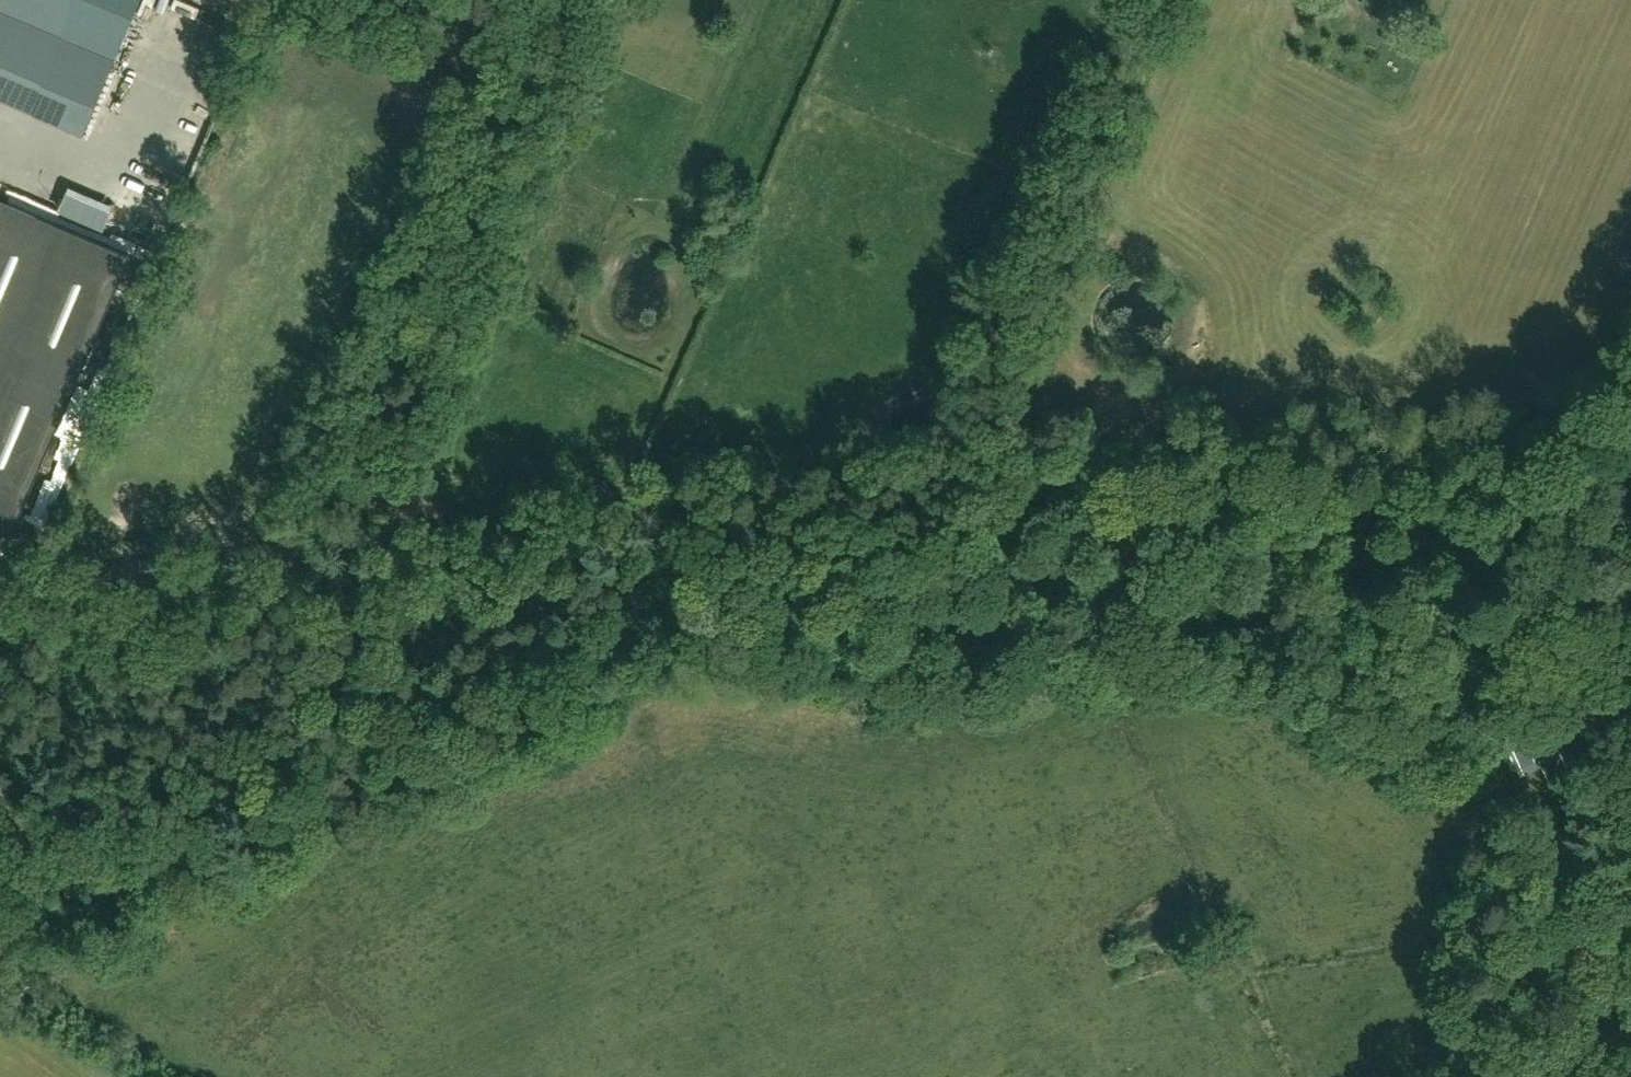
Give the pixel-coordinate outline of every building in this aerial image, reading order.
[(13,17),(113,59),(138,0),(0,0),(0,46),(13,17)] [(19,517),(131,254),(0,198),(0,509),(19,517)] [(1600,726),(1581,684),(1555,696),(1573,738),(1600,726)] [(1551,784),(1575,773),(1567,754),(1563,755),(1557,742),(1550,745),(1545,732),(1527,740),(1524,733),(1506,741),(1520,774),(1543,764),(1551,784)]
